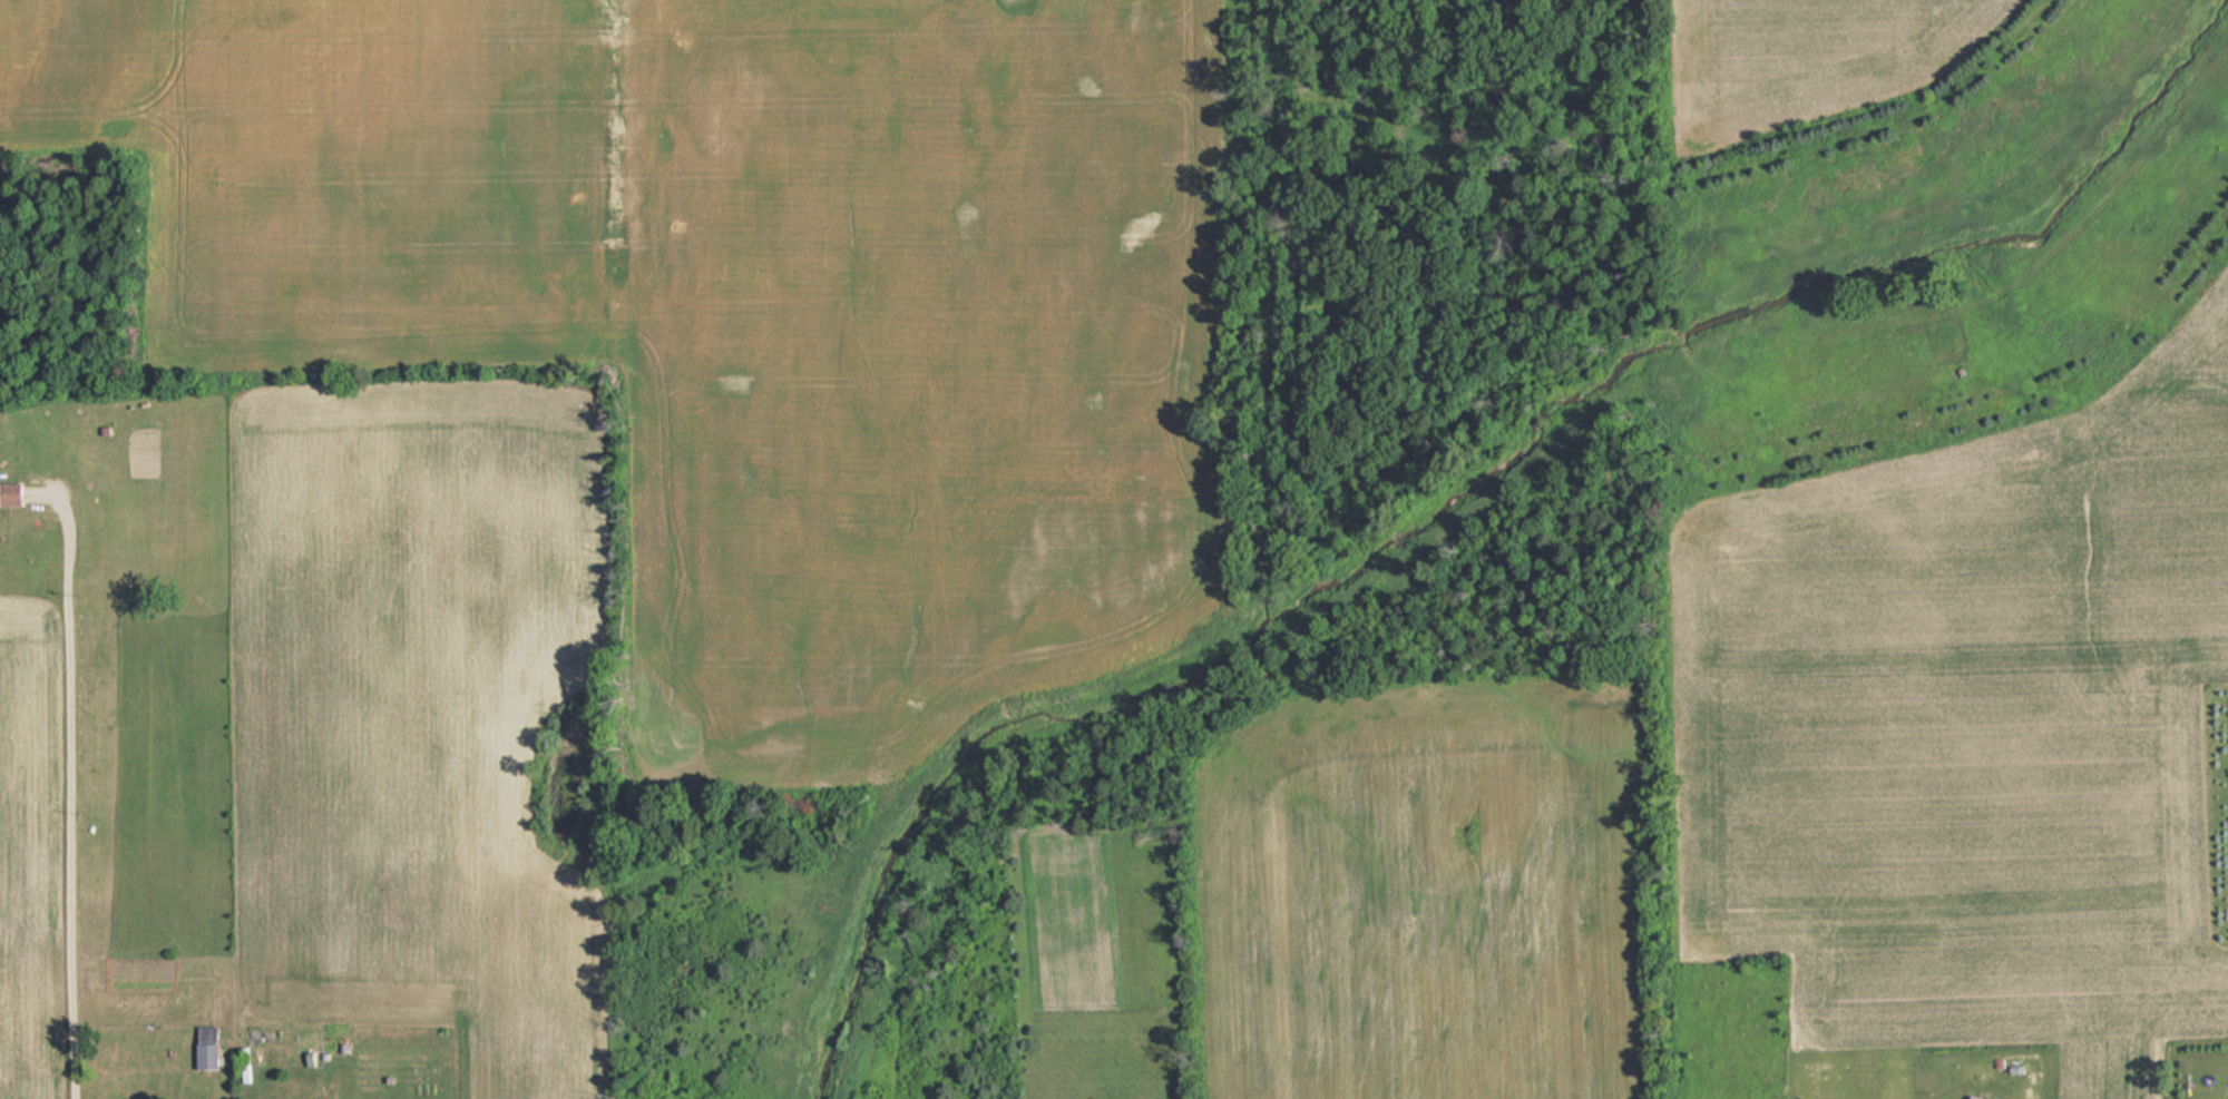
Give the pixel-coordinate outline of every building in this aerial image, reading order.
[(30,484),(0,485),(0,507),(30,506),(30,484)] [(223,1025),(203,1025),(203,1068),(223,1068),(223,1025)]
